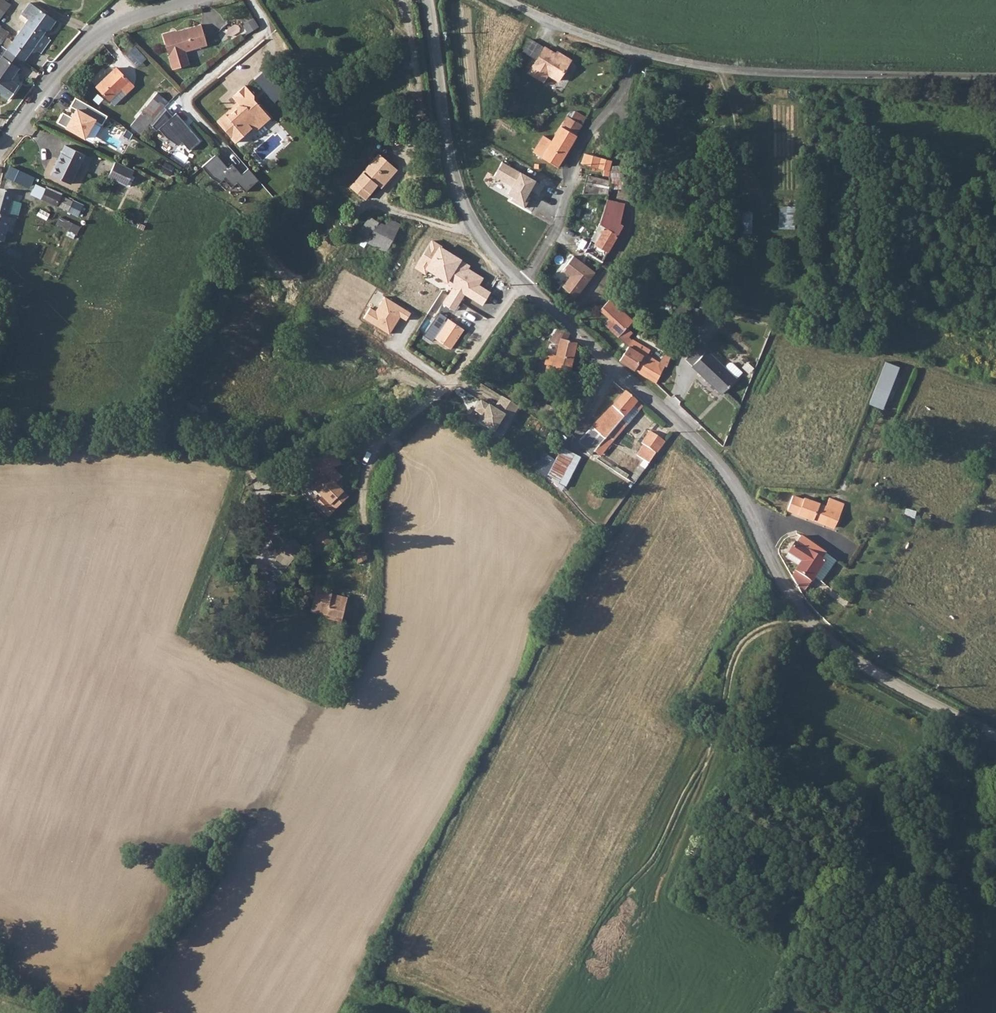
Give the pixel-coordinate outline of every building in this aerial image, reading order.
[(8,5),(3,0),(0,0),(0,16),(8,5)] [(25,20),(7,48),(23,57),(37,36),(39,37),(43,31),(45,32),(52,21),(28,4),(20,15),(25,20)] [(207,42),(200,22),(172,32),(171,31),(162,34),(169,56),(174,69),(190,63),(186,50),(207,42)] [(5,99),(14,86),(7,80),(23,57),(7,48),(0,44),(0,95),(5,99)] [(545,46),(528,74),(542,82),(546,74),(557,80),(569,60),(545,46)] [(131,85),(114,67),(95,86),(108,100),(119,91),(122,93),(131,85)] [(239,83),(227,95),(233,100),(230,104),(232,106),(228,111),(226,110),(215,121),(234,141),(249,126),(252,128),(260,120),(253,114),(260,106),(249,96),(249,92),(239,83)] [(68,105),(72,107),(67,117),(60,113),(55,123),(82,137),(92,119),(100,123),(104,116),(72,99),(68,105)] [(139,111),(127,126),(136,134),(148,119),(145,116),(155,104),(149,99),(139,111)] [(260,106),(253,114),(260,120),(267,113),(260,106)] [(163,111),(148,125),(154,130),(157,128),(174,146),(179,142),(186,149),(196,139),(173,115),(170,118),(163,111)] [(575,114),(561,139),(579,150),(597,119),(582,111),(579,115),(575,114)] [(555,136),(545,154),(552,158),(557,147),(561,139),(555,136)] [(561,139),(557,147),(575,157),(579,150),(561,139)] [(606,149),(611,151),(616,144),(610,141),(606,149)] [(64,144),(49,174),(68,184),(83,154),(64,144)] [(616,144),(611,151),(621,157),(626,152),(617,145),(616,144)] [(557,147),(552,158),(569,167),(575,157),(557,147)] [(347,187),(360,198),(362,195),(373,183),(378,187),(393,169),(376,153),(347,187)] [(599,153),(593,161),(610,172),(607,178),(596,178),(594,197),(613,198),(619,164),(599,153)] [(215,154),(201,165),(210,176),(219,180),(223,176),(230,185),(236,180),(243,189),(256,179),(246,167),(239,173),(230,162),(225,166),(215,154)] [(133,171),(117,162),(109,178),(125,185),(133,171)] [(502,163),(495,174),(517,188),(510,200),(523,208),(530,195),(523,191),(525,187),(536,194),(540,187),(502,163)] [(6,177),(31,188),(37,176),(11,165),(6,177)] [(3,211),(3,213),(7,215),(12,198),(0,194),(0,209),(3,211)] [(64,195),(59,203),(72,210),(77,201),(64,195)] [(605,245),(604,248),(615,256),(629,233),(632,229),(630,227),(630,206),(613,205),(608,231),(600,242),(605,245)] [(781,205),(780,228),(797,228),(798,206),(781,205)] [(11,217),(7,215),(3,213),(3,211),(0,209),(0,242),(11,217)] [(754,211),(745,211),(744,233),(754,233),(754,211)] [(368,215),(358,231),(368,237),(371,234),(373,237),(368,245),(384,255),(388,249),(397,235),(383,225),(368,215)] [(387,218),(383,225),(397,235),(402,228),(387,218)] [(442,231),(423,261),(434,268),(453,238),(442,231)] [(604,248),(598,257),(607,263),(609,264),(615,256),(604,248)] [(571,255),(560,270),(568,276),(560,286),(572,296),(592,271),(571,255)] [(388,284),(403,294),(416,274),(420,277),(422,273),(428,277),(434,268),(423,261),(419,268),(412,264),(407,272),(399,268),(388,284)] [(463,294),(451,286),(440,302),(452,310),(463,294)] [(615,295),(607,304),(617,314),(621,311),(627,317),(629,310),(615,295)] [(389,334),(400,317),(406,321),(411,313),(384,297),(375,311),(370,308),(363,318),(389,334)] [(607,304),(601,310),(611,320),(606,325),(621,341),(628,347),(620,358),(627,364),(657,380),(663,367),(667,367),(668,363),(650,355),(652,349),(631,339),(624,334),(633,323),(627,317),(621,311),(617,314),(607,304)] [(697,306),(693,315),(701,318),(705,309),(697,306)] [(446,318),(433,337),(450,349),(463,329),(446,318)] [(565,333),(558,328),(555,349),(563,350),(562,356),(578,358),(579,357),(581,347),(575,346),(576,339),(565,333)] [(702,353),(693,363),(725,393),(739,377),(727,366),(702,342),(697,347),(702,353)] [(697,347),(688,357),(693,363),(702,353),(697,347)] [(553,355),(550,373),(575,376),(578,358),(562,356),(553,355)] [(727,366),(739,377),(745,371),(735,361),(732,361),(727,366)] [(901,363),(884,406),(897,411),(914,368),(901,363)] [(499,396),(492,408),(479,400),(472,411),(479,415),(474,424),(492,434),(497,425),(505,429),(518,407),(499,396)] [(609,416),(601,426),(581,450),(596,461),(638,406),(626,396),(613,410),(609,416)] [(643,459),(651,464),(665,442),(650,432),(641,445),(648,450),(643,459)] [(580,458),(561,448),(547,475),(566,485),(580,458)] [(336,454),(310,461),(313,472),(339,464),(336,454)] [(322,475),(310,487),(321,499),(333,512),(349,497),(335,485),(341,479),(333,469),(322,475)] [(798,497),(793,510),(802,513),(807,500),(798,497)] [(807,500),(802,513),(828,522),(835,499),(830,498),(828,503),(808,498),(807,500)] [(333,512),(321,499),(315,504),(326,518),(333,512)] [(835,499),(828,522),(840,526),(847,503),(835,499)] [(320,529),(309,542),(318,551),(330,538),(328,536),(320,529)] [(810,540),(807,544),(813,546),(810,550),(841,572),(846,565),(818,544),(810,540)] [(287,543),(274,566),(286,573),(299,550),(287,543)] [(813,546),(807,544),(805,547),(802,546),(796,556),(807,564),(798,580),(811,596),(823,580),(832,584),(841,572),(810,550),(813,546)] [(360,548),(353,553),(362,565),(367,560),(360,548)] [(318,590),(313,613),(329,616),(329,618),(344,622),(348,601),(332,598),(333,593),(318,590)]
